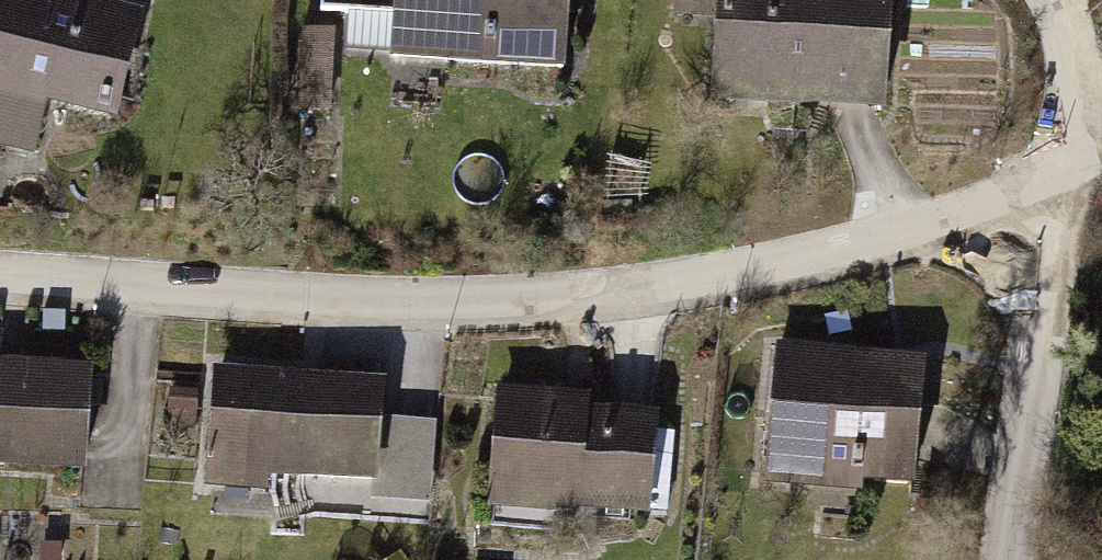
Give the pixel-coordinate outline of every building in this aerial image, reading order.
[(31,179),(42,128),(107,143),(135,23),(32,0),(0,0),(0,172),(31,179)] [(570,0),(320,0),(318,21),(340,23),(337,57),(384,60),(382,88),(561,104),(570,0)] [(676,29),(714,32),(707,121),(884,135),(895,0),(679,0),(676,29)] [(918,370),(781,363),(774,495),(911,502),(918,370)] [(92,394),(0,382),(0,488),(79,498),(92,394)] [(374,501),(378,399),(203,391),(197,515),(270,519),(271,497),(374,501)] [(588,411),(494,405),(486,529),(651,540),(658,432),(587,428),(588,411)]
